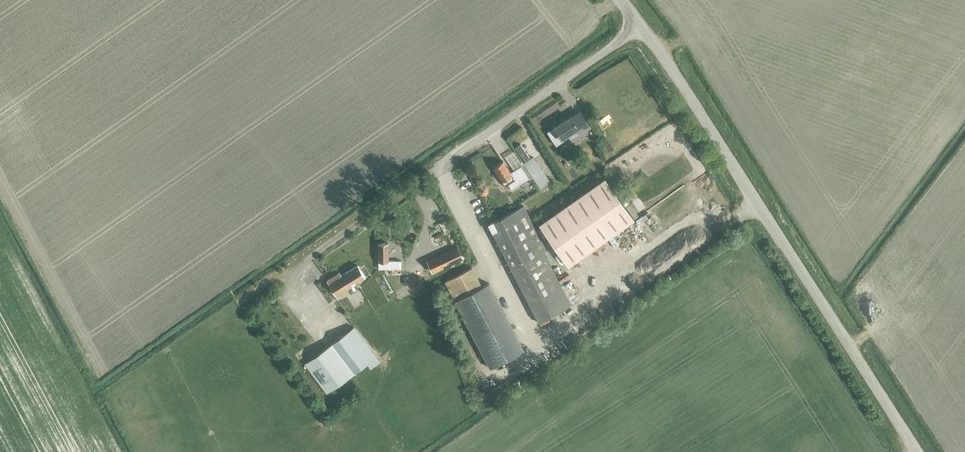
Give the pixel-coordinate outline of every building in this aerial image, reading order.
[(570,139),(589,126),(579,111),(570,117),(569,116),(553,127),(554,128),(547,132),(551,140),(552,139),(556,145),(563,140),(562,138),(567,135),(570,139)] [(515,147),(525,160),(529,156),(520,143),(515,147)] [(603,150),(608,156),(614,152),(610,145),(603,150)] [(520,165),(510,172),(503,161),(492,168),(505,186),(509,184),(512,188),(528,177),(520,165)] [(539,223),(568,265),(634,219),(605,177),(539,223)] [(565,291),(562,292),(542,254),(546,252),(523,208),(487,226),(538,324),(570,307),(568,304),(571,302),(565,291)] [(401,260),(389,260),(388,242),(378,243),(379,269),(402,268),(401,260)] [(458,250),(436,260),(442,271),(464,262),(458,250)] [(337,294),(366,277),(358,265),(342,275),(340,272),(328,280),(337,294)] [(488,283),(482,286),(472,267),(444,282),(491,368),(524,350),(488,283)] [(309,360),(332,390),(376,356),(355,326),(309,360)]
